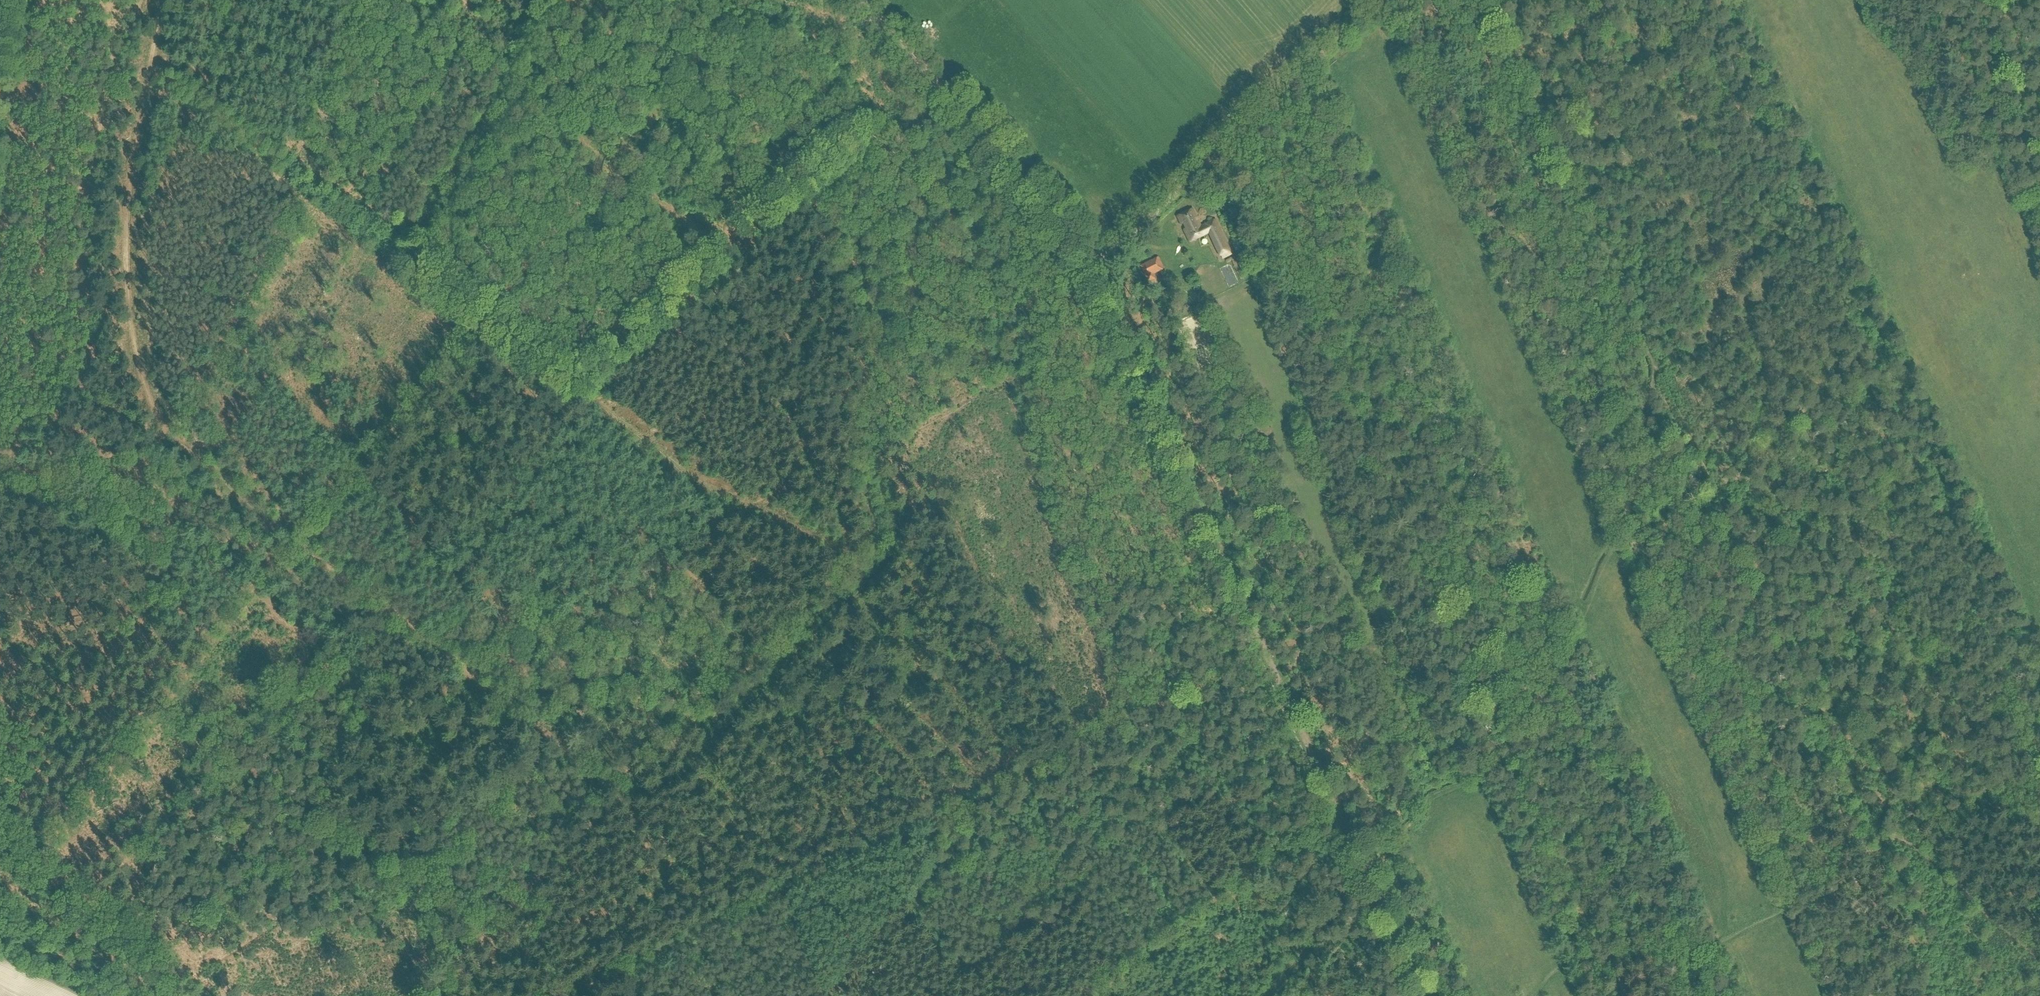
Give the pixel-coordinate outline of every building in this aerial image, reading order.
[(1200,227),(1192,210),(1178,216),(1191,242),(1210,235),(1221,258),(1231,254),(1216,221),(1200,227)] [(1172,238),(1179,234),(1167,218),(1161,223),(1172,238)] [(1152,274),(1163,269),(1158,258),(1141,266),(1149,283),(1155,280),(1152,274)] [(1184,309),(1197,314),(1198,310),(1185,305),(1184,309)]
